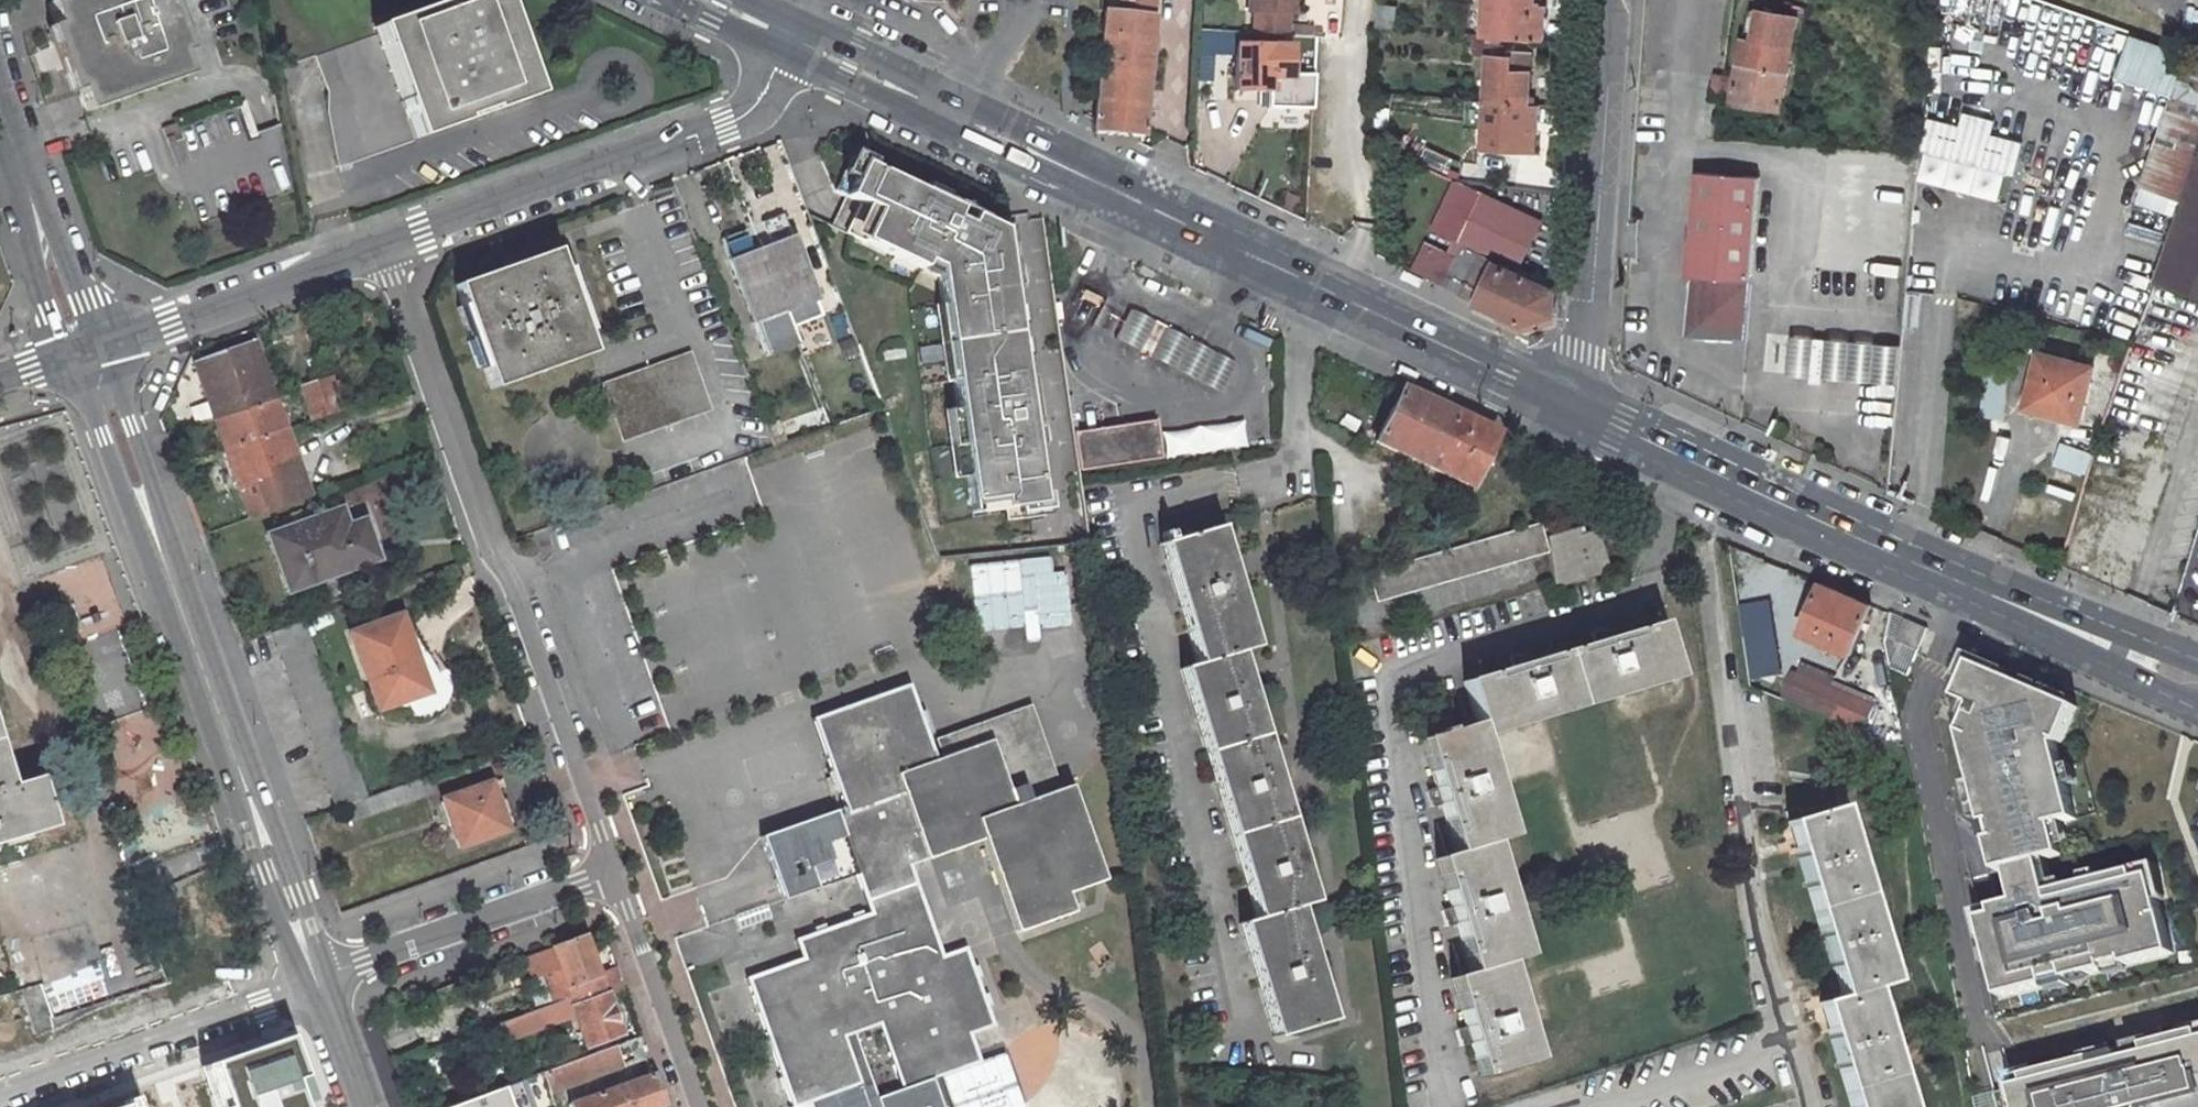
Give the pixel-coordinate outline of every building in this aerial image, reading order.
[(168,0),(53,0),(50,1),(87,112),(194,76),(168,0)] [(530,98),(516,58),(511,60),(489,0),(451,0),(384,24),(387,31),(322,54),(332,91),(331,110),(342,164),(530,98)] [(1122,0),(1099,0),(1098,8),(1105,8),(1094,131),(1142,136),(1151,0),(1122,0)] [(1254,0),(1246,0),(1245,13),(1253,13),(1254,0)] [(1253,13),(1251,34),(1285,36),(1285,28),(1286,16),(1295,16),(1296,0),(1254,0),(1253,13)] [(1530,39),(1534,0),(1484,0),(1482,36),(1530,39)] [(1391,30),(1393,8),(1375,7),(1374,28),(1391,30)] [(1749,12),(1740,66),(1737,80),(1724,78),(1721,101),(1779,112),(1796,19),(1749,12)] [(1310,38),(1310,29),(1285,28),(1285,36),(1310,38)] [(2182,200),(2197,153),(2197,57),(2130,33),(2116,74),(2172,94),(2140,185),(2169,195),(2182,200)] [(1288,74),(1288,47),(1245,46),(1245,38),(1234,38),(1233,89),(1266,90),(1265,108),(1308,109),(1310,75),(1288,74)] [(1526,103),(1530,51),(1507,50),(1507,57),(1488,56),(1485,101),(1526,103)] [(1714,94),(1713,100),(1721,101),(1724,78),(1715,76),(1712,94),(1714,94)] [(1481,148),(1522,150),(1526,103),(1485,101),(1481,148)] [(1534,151),(1537,104),(1526,103),(1522,150),(1534,151)] [(2013,173),(2021,140),(1990,132),(1994,118),(1963,110),(1959,124),(1927,115),(1918,149),(1925,151),(2005,172),(2013,173)] [(1998,199),(2005,172),(1925,151),(1918,178),(1998,199)] [(2197,293),(2197,153),(2154,278),(2197,293)] [(1454,180),(1483,183),(1485,165),(1455,162),(1454,180)] [(835,201),(847,206),(863,171),(852,166),(835,201)] [(1756,174),(1692,166),(1684,231),(1687,231),(1674,329),(1735,338),(1756,174)] [(924,197),(863,171),(847,206),(833,234),(864,247),(924,274),(927,266),(940,272),(941,282),(944,311),(949,310),(959,384),(954,385),(958,414),(967,481),(972,519),(1008,514),(1041,509),(1033,441),(1032,437),(1021,438),(1019,419),(1030,417),(1024,376),(1012,289),(1002,291),(1000,275),(1010,274),(1005,234),(988,226),(975,220),(924,197)] [(924,197),(975,220),(977,214),(927,192),(924,197)] [(1500,250),(1524,258),(1538,213),(1472,193),(1456,243),(1498,257),(1500,250)] [(2169,195),(2164,209),(2176,214),(2182,200),(2169,195)] [(1012,289),(1022,288),(1012,220),(988,226),(1005,234),(1010,274),(1000,275),(1002,291),(1012,289)] [(793,245),(733,267),(758,334),(818,312),(793,245)] [(1469,275),(1450,267),(1449,287),(1522,322),(1553,314),(1555,289),(1476,256),(1469,275)] [(470,312),(493,372),(485,374),(493,396),(501,393),(591,361),(554,258),(461,291),(456,292),(464,314),(470,312)] [(924,274),(941,282),(940,272),(927,266),(924,274)] [(1106,300),(1091,330),(1115,343),(1131,313),(1106,300)] [(959,384),(949,310),(944,311),(938,311),(948,386),(954,385),(959,384)] [(464,314),(459,315),(482,376),(485,374),(493,372),(470,312),(464,314)] [(1138,355),(1154,326),(1131,313),(1115,343),(1138,355)] [(1150,362),(1166,332),(1154,326),(1138,355),(1150,362)] [(1166,332),(1150,362),(1173,374),(1189,344),(1166,332)] [(1813,374),(1816,335),(1792,333),(1789,372),(1813,374)] [(1816,335),(1813,374),(1812,380),(1824,382),(1825,375),(1828,335),(1816,335)] [(1849,378),(1853,338),(1828,335),(1825,375),(1848,378),(1849,378)] [(1873,380),(1877,340),(1853,338),(1849,378),(1873,380)] [(1877,340),(1873,380),(1897,382),(1900,342),(1877,340)] [(276,397),(257,343),(197,364),(211,402),(195,407),(200,425),(217,418),(276,397)] [(1189,344),(1173,374),(1197,387),(1213,357),(1189,344)] [(2029,404),(2080,422),(2098,370),(2047,352),(2029,404)] [(1220,400),(1236,370),(1213,357),(1197,387),(1220,400)] [(691,364),(602,395),(621,450),(710,420),(691,364)] [(1033,441),(1042,440),(1033,375),(1024,376),(1030,417),(1019,419),(1021,438),(1032,437),(1033,441)] [(1983,376),(1976,415),(1999,420),(2006,380),(1983,376)] [(334,378),(305,388),(318,421),(345,411),(334,378)] [(1378,445),(1473,490),(1498,435),(1403,391),(1378,445)] [(288,432),(276,397),(217,418),(229,453),(288,432)] [(967,481),(958,414),(946,416),(955,483),(967,481)] [(1079,477),(1160,465),(1155,426),(1073,438),(1079,477)] [(288,432),(229,453),(242,488),(253,519),(270,513),(312,498),(288,432)] [(2088,476),(2056,465),(2046,498),(2079,508),(2088,476)] [(344,509),(270,535),(290,591),(379,558),(367,522),(351,528),(344,509)] [(1010,525),(1043,521),(1041,509),(1008,514),(1010,525)] [(1540,524),(1367,577),(1376,607),(1549,554),(1540,524)] [(1316,903),(1237,654),(1254,648),(1216,527),(1160,545),(1197,664),(1176,671),(1255,921),(1238,926),(1274,1040),(1333,1021),(1297,909),(1316,903)] [(1615,573),(1603,532),(1582,538),(1579,530),(1551,538),(1558,590),(1615,573)] [(1014,561),(964,563),(966,598),(1016,596),(1014,561)] [(1824,587),(1803,633),(1822,641),(1820,646),(1827,650),(1825,652),(1831,654),(1834,647),(1852,655),(1873,608),(1824,587)] [(1749,680),(1779,675),(1766,601),(1736,606),(1749,680)] [(409,620),(357,636),(384,714),(411,717),(413,723),(421,724),(430,724),(439,721),(446,717),(452,711),(457,703),(459,695),(460,685),(458,677),(454,670),(447,675),(429,646),(418,651),(409,620)] [(1927,632),(1906,622),(1896,645),(1917,654),(1927,632)] [(1680,681),(1664,625),(1614,640),(1612,634),(1596,639),(1598,645),(1533,666),(1531,659),(1515,664),(1517,671),(1468,685),(1480,726),(1421,744),(1436,792),(1429,794),(1435,812),(1441,810),(1456,858),(1436,864),(1451,912),(1444,914),(1449,932),(1456,930),(1470,978),(1450,984),(1466,1033),(1458,1036),(1464,1053),(1470,1051),(1481,1084),(1533,1068),(1504,969),(1526,962),(1491,847),(1513,841),(1484,741),(1680,681)] [(2061,747),(2076,712),(1973,667),(1960,696),(1957,701),(1973,709),(1961,736),(1981,829),(1990,826),(1994,842),(1988,844),(1996,875),(2007,873),(2040,864),(2062,859),(2055,829),(2075,823),(2056,750),(2058,746),(2061,747)] [(77,825),(63,771),(30,780),(0,668),(0,846),(77,825)] [(1796,679),(1787,701),(1868,737),(1878,711),(1825,690),(1825,691),(1796,679)] [(908,684),(813,718),(843,800),(840,807),(843,816),(838,818),(857,873),(870,908),(794,935),(801,953),(745,973),(792,1104),(862,1079),(845,1031),(877,1020),(901,1086),(941,1071),(980,1058),(969,1029),(994,1020),(966,944),(941,953),(907,859),(985,831),(1019,924),(1072,905),(1065,886),(1102,872),(1070,783),(1059,787),(1011,805),(986,737),(945,752),(933,756),(922,728),(933,725),(920,688),(911,692),(908,684)] [(1059,787),(1027,697),(937,731),(945,752),(986,737),(1011,805),(1059,787)] [(497,790),(448,805),(464,852),(512,836),(497,790)] [(843,816),(840,807),(829,810),(758,836),(782,900),(857,873),(838,818),(843,816)] [(1873,993),(1890,987),(1838,812),(1786,827),(1840,1004),(1820,1009),(1850,1106),(1908,1106),(1873,993)] [(2040,864),(2007,873),(2015,904),(1991,911),(1994,919),(1980,923),(1987,953),(2000,1001),(2171,957),(2151,880),(2136,884),(2134,875),(2049,897),(2040,864)] [(767,904),(734,917),(740,932),(773,919),(767,904)] [(561,969),(542,974),(553,1006),(560,1004),(572,1000),(572,1001),(623,983),(618,972),(600,978),(586,941),(555,951),(561,969)] [(579,1019),(590,1051),(625,1038),(613,1004),(628,999),(623,983),(572,1001),(579,1019)] [(566,1024),(579,1019),(572,1001),(572,1000),(560,1004),(566,1024)] [(551,1028),(566,1024),(560,1004),(553,1006),(525,1016),(531,1035),(540,1032),(543,1040),(554,1036),(551,1028)] [(792,1104),(793,1106),(953,1106),(941,1071),(901,1086),(877,1020),(845,1031),(862,1079),(792,1104)] [(208,1065),(222,1106),(314,1106),(304,1077),(313,1074),(300,1034),(208,1065)] [(1991,1106),(2197,1106),(2197,1034),(2139,1050),(2142,1058),(2123,1063),(2114,1065),(2089,1072),(2087,1064),(2018,1083),(2021,1091),(2007,1095),(1989,1100),(1991,1106)] [(548,1074),(554,1093),(626,1068),(619,1049),(548,1074)] [(2123,1063),(2142,1058),(2139,1050),(2121,1055),(2123,1063)] [(2089,1072),(2114,1065),(2112,1057),(2087,1064),(2089,1072)] [(581,1106),(667,1106),(657,1080),(581,1106)] [(2007,1095),(2021,1091),(2018,1083),(2005,1087),(2007,1095)] [(116,1106),(152,1106),(149,1096),(116,1106)]
